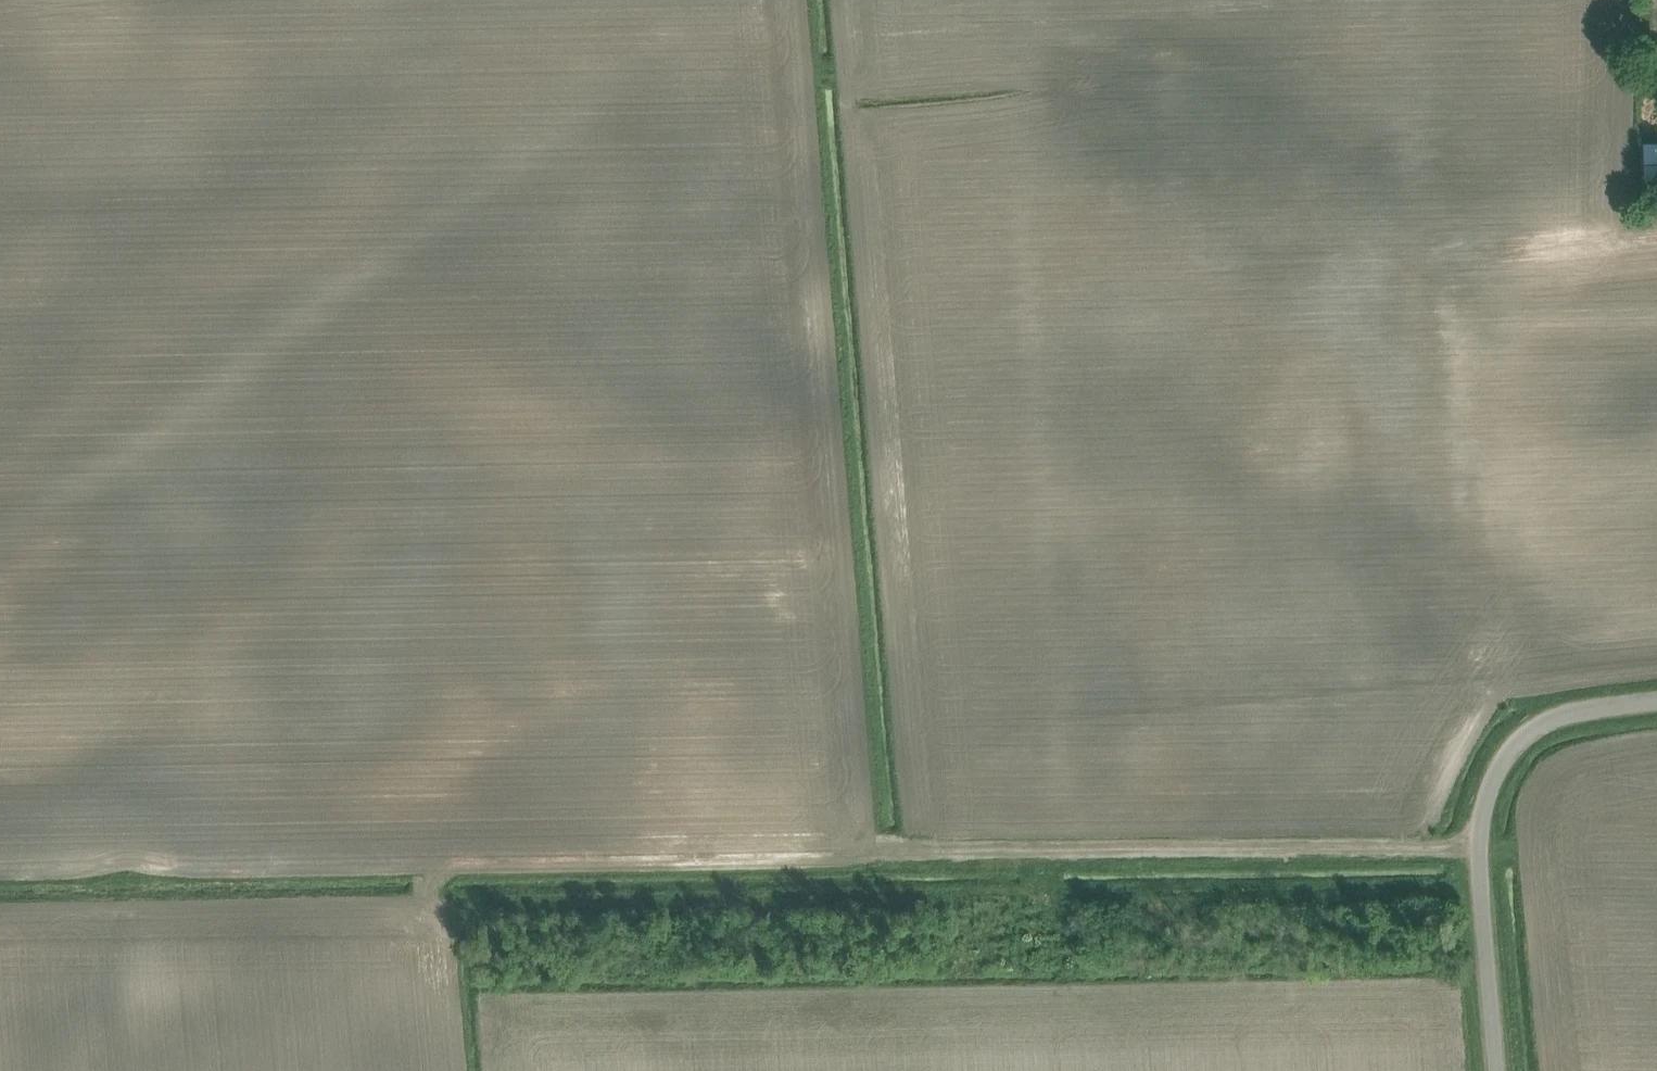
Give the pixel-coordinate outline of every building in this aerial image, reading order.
[(1643,140),(1644,166),(1656,166),(1656,139),(1643,140)]
